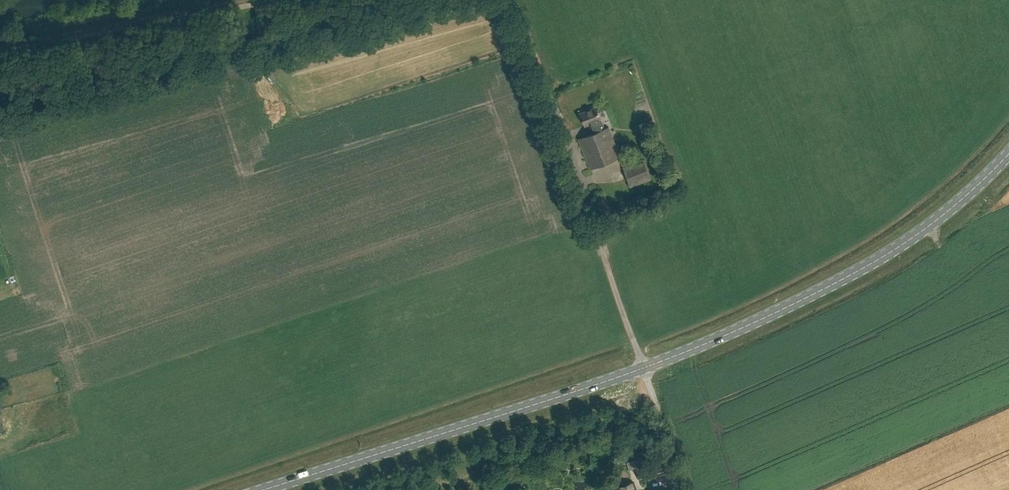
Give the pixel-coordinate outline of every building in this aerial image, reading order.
[(585,126),(589,124),(592,134),(579,139),(591,170),(621,158),(609,127),(604,129),(601,120),(596,108),(581,114),(585,126)] [(637,130),(643,128),(640,119),(633,121),(637,130)] [(650,180),(643,159),(623,167),(630,187),(650,180)]
